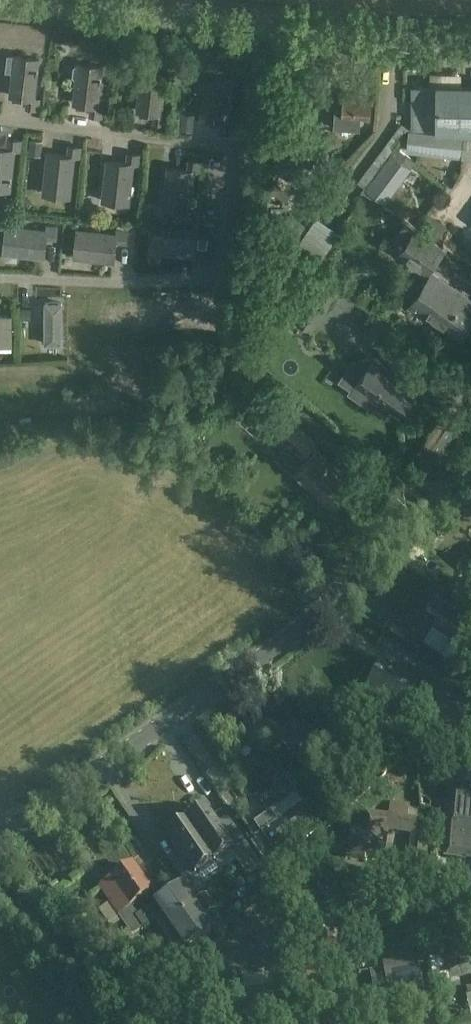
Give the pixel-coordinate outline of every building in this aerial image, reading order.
[(13,55),(8,98),(26,100),(25,109),(39,111),(41,99),(35,98),(40,58),(13,55)] [(75,81),(72,105),(90,108),(89,117),(103,119),(104,107),(99,106),(104,66),(77,63),(76,67),(74,68),(73,78),(75,81)] [(140,70),(135,113),(153,115),(152,124),(166,127),(167,115),(163,114),(167,74),(140,70)] [(204,78),(199,121),(219,124),(218,133),(232,135),(233,123),(228,122),(233,82),(204,78)] [(412,87),(412,130),(413,130),(436,130),(436,132),(436,133),(446,133),(463,133),(464,133),(470,133),(470,85),(461,85),(438,84),(436,84),(436,87),(430,87),(412,87)] [(335,108),(334,129),(360,131),(361,118),(370,119),(372,98),(357,97),(357,96),(344,95),(342,108),(335,108)] [(180,130),(192,131),(192,129),(194,115),(182,114),(180,130)] [(11,192),(16,151),(21,152),(22,140),(8,138),(9,130),(0,129),(0,191),(11,192)] [(300,129),(295,150),(320,156),(325,136),(300,129)] [(381,151),(388,156),(404,136),(397,130),(381,151)] [(407,152),(460,158),(470,159),(470,133),(464,133),(463,133),(446,133),(436,133),(413,130),(412,130),(408,130),(407,152)] [(41,155),(43,142),(30,140),(29,154),(41,155)] [(46,152),(42,196),(71,199),(75,158),(81,159),(82,147),(67,145),(67,155),(46,152)] [(291,148),(275,169),(290,180),(296,186),(304,178),(313,165),(291,148)] [(392,156),(410,169),(415,162),(414,161),(397,149),(392,156)] [(106,160),(101,202),(130,206),(134,165),(140,166),(141,154),(127,152),(126,162),(106,160)] [(410,169),(392,156),(367,190),(385,203),(410,169)] [(167,166),(162,209),(191,213),(195,172),(201,173),(202,161),(188,160),(187,169),(167,166)] [(358,183),(365,188),(371,179),(364,174),(358,183)] [(275,185),(270,192),(287,202),(291,194),(275,185)] [(316,216),(309,227),(291,253),(315,269),(315,268),(329,247),(339,232),(316,216)] [(291,253),(309,227),(295,218),(278,243),(291,253)] [(396,255),(426,276),(427,275),(429,277),(411,304),(458,336),(470,317),(470,300),(465,296),(470,288),(470,287),(455,276),(454,277),(436,266),(447,249),(445,247),(446,246),(436,240),(419,228),(416,226),(415,228),(405,221),(397,234),(407,241),(396,255)] [(47,239),(56,240),(58,226),(46,225),(45,229),(5,225),(2,255),(44,260),(47,239)] [(116,242),(117,242),(127,243),(128,229),(116,228),(115,232),(76,228),(72,258),(114,263),(116,242)] [(152,234),(150,253),(193,257),(195,238),(152,234)] [(210,238),(198,237),(198,247),(209,248),(210,238)] [(335,252),(329,247),(315,268),(322,272),(335,252)] [(303,267),(288,257),(280,269),(294,279),(303,267)] [(320,275),(293,317),(314,331),(341,289),(320,275)] [(212,295),(196,295),(197,340),(213,339),(212,295)] [(214,308),(222,308),(221,297),(213,298),(214,308)] [(382,302),(378,307),(390,316),(389,317),(401,324),(409,313),(397,305),(385,297),(382,302)] [(59,299),(43,300),(44,314),(44,345),(60,345),(60,313),(59,299)] [(161,302),(146,302),(147,341),(162,341),(161,302)] [(22,308),(22,318),(31,318),(31,307),(22,308)] [(0,317),(0,347),(11,347),(11,316),(0,317)] [(381,318),(370,335),(381,343),(393,326),(381,318)] [(350,354),(359,343),(346,333),(337,344),(350,354)] [(348,391),(348,392),(349,393),(381,415),(387,407),(386,406),(387,405),(399,414),(415,391),(406,384),(399,380),(401,377),(390,370),(372,358),(350,388),(348,391)] [(129,412),(127,379),(103,381),(106,414),(129,412)] [(216,399),(206,411),(215,420),(225,408),(216,399)] [(308,434),(290,417),(289,416),(273,434),(300,459),(302,456),(303,457),(311,448),(317,442),(308,434)] [(302,456),(300,459),(303,462),(293,473),(306,486),(308,483),(334,507),(337,504),(339,506),(345,499),(343,497),(353,486),(338,474),(341,471),(329,460),(328,460),(315,448),(313,450),(311,448),(303,457),(302,456)] [(427,614),(439,621),(432,631),(452,644),(463,652),(470,640),(470,619),(437,597),(427,614)] [(374,683),(362,701),(384,716),(389,708),(400,715),(402,714),(407,717),(413,706),(420,710),(422,707),(435,686),(412,671),(406,681),(384,667),(383,669),(379,666),(370,680),(374,683)] [(335,722),(329,745),(344,750),(351,727),(335,722)] [(303,724),(280,745),(306,773),(329,753),(303,724)] [(442,749),(440,759),(455,762),(457,753),(442,749)] [(444,859),(470,862),(470,786),(451,784),(450,790),(444,859)] [(254,844),(268,865),(271,863),(319,830),(314,823),(296,797),(256,824),(262,833),(253,839),(256,843),(254,844)] [(351,827),(347,858),(365,861),(366,856),(385,858),(388,833),(411,836),(406,870),(424,873),(432,823),(408,819),(410,806),(390,803),(388,816),(366,813),(363,829),(351,827)] [(188,823),(214,862),(230,851),(247,876),(261,866),(235,827),(225,834),(208,810),(202,814),(200,811),(191,817),(193,820),(188,823)] [(197,874),(214,862),(188,823),(183,827),(181,824),(172,830),(174,833),(168,837),(185,862),(175,868),(192,893),(204,885),(197,874)] [(201,915),(183,890),(159,906),(158,905),(139,919),(132,909),(154,894),(135,866),(113,881),(120,890),(109,898),(126,922),(135,935),(156,921),(180,955),(222,926),(215,916),(205,922),(201,915)] [(51,890),(58,884),(44,870),(38,876),(51,890)] [(423,909),(436,910),(437,888),(425,887),(423,909)] [(339,888),(306,900),(317,930),(350,918),(339,888)] [(439,935),(439,937),(446,973),(470,966),(470,950),(464,929),(439,935)] [(379,973),(372,974),(377,1000),(399,996),(425,991),(423,986),(419,965),(424,964),(420,943),(405,946),(406,951),(387,954),(381,956),(374,957),(378,964),(379,973)] [(244,993),(266,992),(266,991),(265,979),(248,980),(243,980),(243,993),(244,993)] [(266,991),(266,992),(267,1018),(292,1017),(291,986),(271,987),(272,991),(266,991)] [(266,992),(244,993),(246,1019),(267,1018),(266,992)] [(418,1018),(415,1003),(401,1005),(404,1020),(418,1018)]
